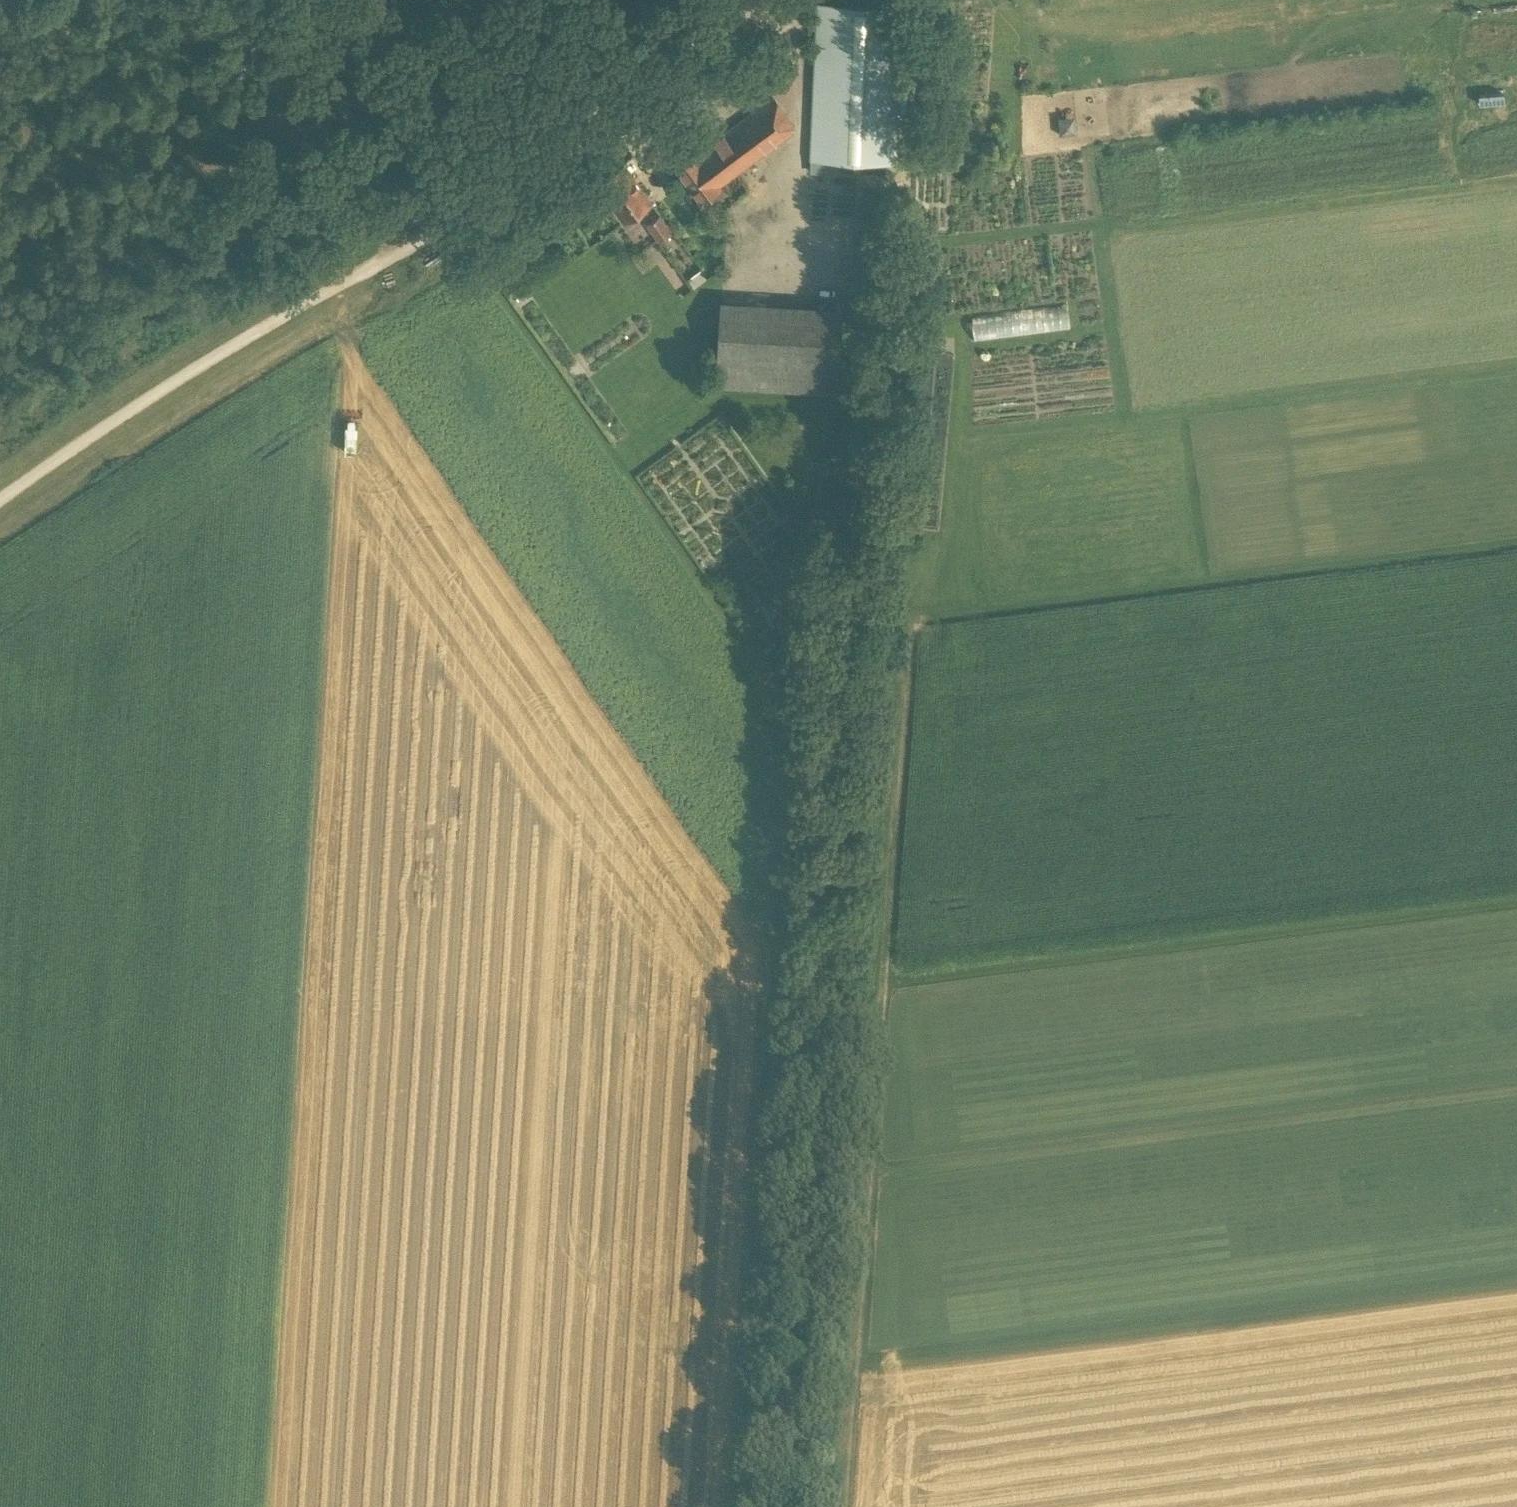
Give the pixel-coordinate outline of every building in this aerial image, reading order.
[(810,159),(897,163),(904,7),(817,3),(810,159)] [(677,169),(702,202),(720,188),(717,184),(794,127),(773,98),(677,169)] [(1062,114),(1063,130),(1079,129),(1079,114),(1062,114)] [(598,182),(625,220),(651,202),(624,164),(598,182)] [(645,224),(657,240),(671,231),(660,214),(645,224)] [(976,338),(1073,327),(1070,302),(974,313),(976,338)] [(720,312),(716,380),(835,388),(840,320),(720,312)]
